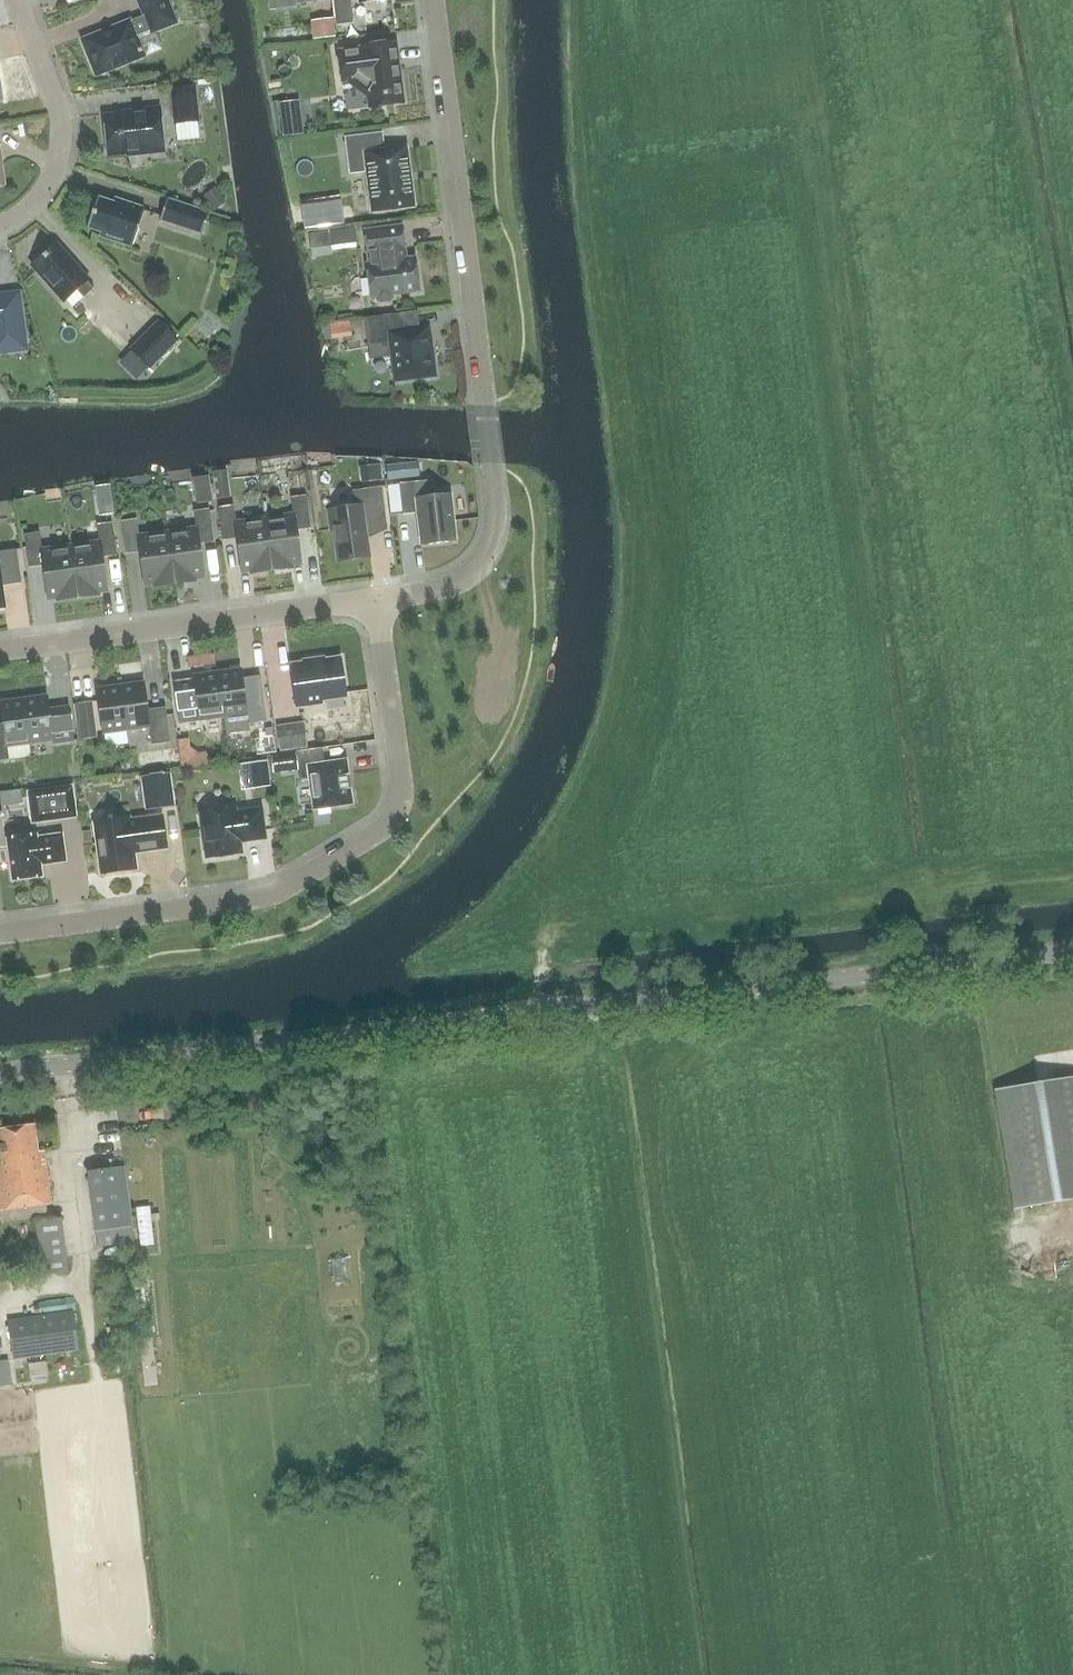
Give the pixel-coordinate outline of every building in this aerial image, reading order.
[(177,23),(168,0),(139,0),(145,15),(131,21),(131,19),(111,27),(112,29),(83,40),(97,75),(144,56),(137,37),(151,31),(152,33),(177,23)] [(338,25),(354,23),(351,0),(334,0),(338,25)] [(333,22),(313,24),(315,39),(335,37),(333,22)] [(352,81),(368,93),(370,107),(405,103),(397,42),(362,47),(362,48),(339,51),(343,82),(352,81)] [(175,123),(199,121),(196,88),(171,90),(175,123)] [(139,155),(164,152),(160,107),(134,110),(135,114),(105,118),(109,153),(139,150),(139,155)] [(350,174),(368,171),(373,211),(414,206),(407,148),(385,151),(383,132),(345,137),(350,174)] [(217,187),(204,195),(215,210),(227,202),(217,187)] [(133,247),(145,208),(144,208),(125,202),(124,206),(99,198),(99,197),(98,197),(88,228),(89,228),(89,227),(103,232),(101,236),(131,246),(131,247),(133,247)] [(202,234),(210,212),(208,212),(169,199),(168,198),(160,220),(161,221),(162,220),(201,233),(201,234),(202,234)] [(345,207),(305,213),(307,225),(347,219),(345,207)] [(393,295),(420,291),(416,258),(407,259),(403,225),(365,230),(369,263),(367,264),(372,298),(378,297),(378,300),(381,302),(390,301),(393,298),(393,295)] [(309,234),(311,248),(332,246),(330,231),(309,234)] [(32,265),(64,302),(78,290),(85,298),(95,289),(88,281),(89,280),(57,243),(32,265)] [(24,348),(18,295),(0,297),(0,351),(24,348)] [(369,344),(391,341),(396,381),(436,376),(429,327),(398,331),(396,314),(365,318),(369,344)] [(351,321),(330,323),(332,339),(353,337),(351,321)] [(150,368),(177,340),(158,322),(131,349),(150,368)] [(387,465),(388,480),(403,478),(401,463),(387,465)] [(379,464),(366,466),(368,481),(382,479),(379,464)] [(424,545),(456,541),(450,494),(418,499),(415,482),(399,484),(403,515),(419,513),(424,545)] [(327,510),(330,530),(333,530),(337,562),(371,557),(366,525),(387,522),(382,487),(353,491),(355,506),(327,510)] [(294,516),(265,520),(273,570),(291,568),(291,564),(301,563),(297,531),(312,529),(307,496),(292,498),(294,516)] [(114,499),(99,501),(101,515),(116,513),(114,499)] [(253,573),(273,570),(265,520),(237,524),(234,505),(219,508),(223,541),(238,539),(242,571),(252,570),(253,573)] [(197,529),(169,533),(176,584),(195,581),(194,578),(204,576),(200,544),(214,542),(210,509),(194,511),(197,529)] [(156,586),(176,584),(169,533),(140,537),(137,519),(121,521),(126,554),(141,552),(145,584),(156,583),(156,586)] [(100,543),(72,547),(79,598),(98,595),(97,592),(107,590),(103,558),(117,556),(113,523),(97,525),(100,543)] [(59,600),(79,598),(72,547),(43,551),(40,533),(25,535),(29,568),(44,566),(49,598),(59,597),(59,600)] [(5,608),(2,586),(22,583),(17,550),(0,552),(0,609),(5,608)] [(324,658),(304,660),(305,663),(291,665),(297,706),(322,703),(321,697),(346,694),(341,658),(324,660),(324,658)] [(241,669),(218,673),(224,717),(225,717),(228,734),(251,731),(249,722),(266,720),(260,676),(243,678),(241,669)] [(194,680),(175,683),(180,723),(200,720),(224,717),(218,673),(194,676),(194,680)] [(144,683),(121,686),(128,730),(149,727),(151,745),(170,742),(166,707),(148,709),(147,705),(144,683)] [(97,689),(103,733),(128,730),(121,686),(97,689)] [(48,696),(24,699),(30,744),(53,741),(53,743),(74,740),(70,707),(50,710),(48,696)] [(0,725),(0,761),(10,760),(8,747),(30,744),(24,699),(0,702),(3,725),(0,725)] [(93,702),(78,704),(83,739),(98,737),(93,702)] [(304,722),(277,726),(280,752),(308,749),(304,722)] [(177,738),(181,764),(195,762),(191,736),(177,738)] [(323,748),(296,752),(301,781),(311,779),(315,809),(352,803),(350,789),(351,789),(349,775),(348,775),(346,760),(325,763),(323,748)] [(271,756),(274,773),(290,771),(287,754),(271,756)] [(267,761),(251,763),(254,789),(271,786),(267,761)] [(174,807),(170,773),(143,777),(147,810),(174,807)] [(27,791),(32,824),(78,818),(74,785),(27,791)] [(201,813),(207,858),(241,854),(239,841),(264,838),(261,809),(235,813),(234,808),(201,813)] [(95,824),(102,873),(135,868),(133,850),(140,849),(140,851),(165,848),(161,817),(129,822),(129,820),(95,824)] [(38,838),(38,835),(8,839),(14,881),(43,877),(42,865),(67,862),(63,835),(38,838)] [(1014,1208),(1072,1198),(1072,1076),(995,1089),(1014,1208)] [(0,1210),(51,1204),(45,1152),(39,1152),(36,1126),(0,1131),(0,1208),(0,1210)] [(125,1167),(88,1172),(96,1232),(134,1226),(125,1167)] [(35,1217),(35,1271),(62,1271),(62,1217),(35,1217)] [(73,1311),(8,1320),(14,1360),(79,1352),(73,1311)] [(46,1362),(28,1364),(30,1379),(48,1376),(46,1362)]
